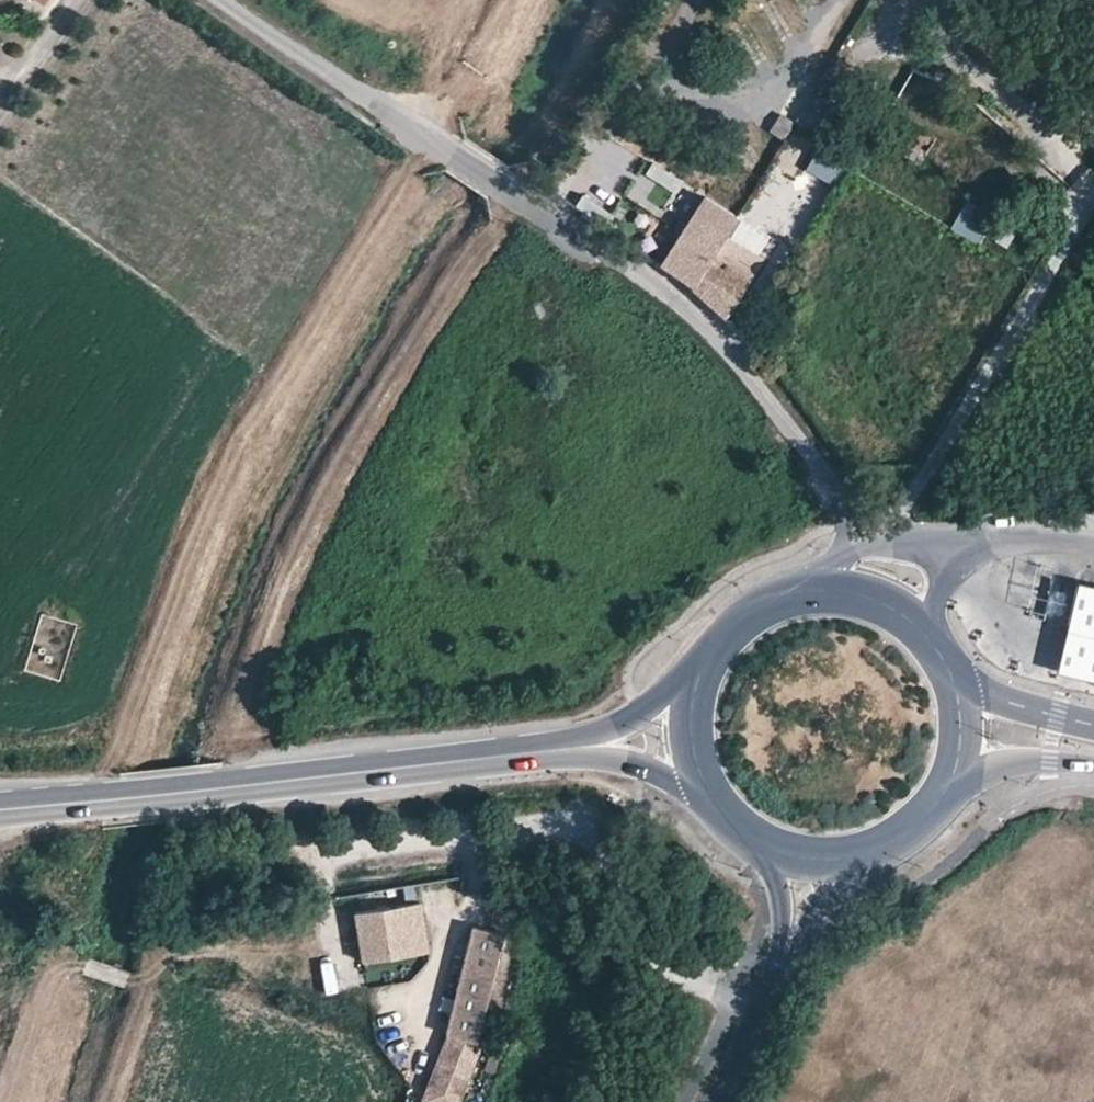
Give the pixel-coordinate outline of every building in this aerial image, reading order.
[(933,137),(910,123),(901,138),(924,151),(933,137)] [(805,171),(835,188),(852,158),(822,141),(805,171)] [(767,169),(747,222),(803,242),(822,189),(767,169)] [(675,247),(663,266),(693,289),(724,319),(745,287),(773,243),(704,201),(675,247)] [(950,228),(978,247),(995,221),(968,202),(950,228)] [(1076,585),(1056,675),(1093,684),(1093,589),(1076,585)] [(419,903),(355,914),(363,963),(427,953),(419,903)] [(490,979),(494,963),(500,934),(471,926),(458,976),(444,1033),(450,1035),(474,1042),(480,1023),(482,1015),(490,979)] [(503,965),(494,963),(490,979),(499,980),(503,965)] [(288,998),(281,995),(278,1000),(284,1003),(288,998)] [(490,1017),(482,1015),(480,1023),(488,1026),(490,1017)] [(474,1042),(450,1035),(423,1101),(460,1101),(481,1044),(474,1042)] [(411,1043),(409,1048),(416,1051),(417,1045),(411,1043)]
